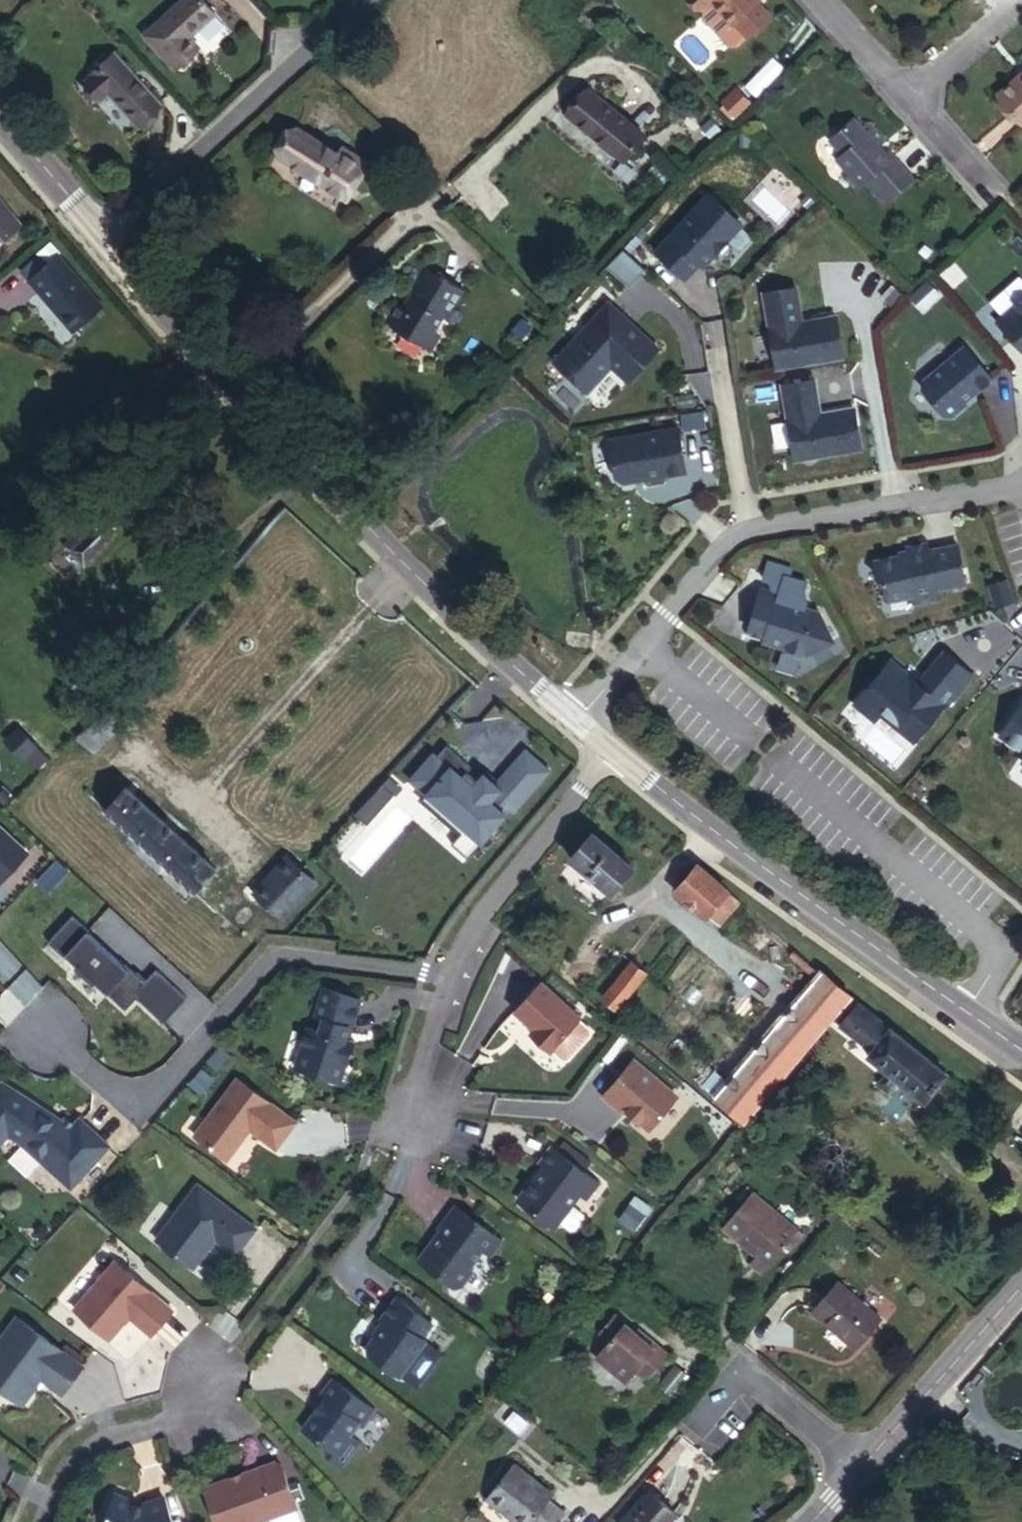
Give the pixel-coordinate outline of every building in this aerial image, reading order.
[(183,44),(208,21),(189,0),(180,0),(133,41),(166,80),(193,56),(183,44)] [(757,0),(696,0),(706,12),(706,19),(730,45),(739,45),(770,15),(757,1),(757,0)] [(161,124),(107,66),(76,95),(92,116),(102,107),(137,145),(161,124)] [(1021,82),(1021,73),(992,99),(996,104),(1021,82)] [(1021,129),(1021,82),(996,104),(1020,131),(1021,129)] [(648,129),(588,87),(566,118),(626,161),(648,129)] [(741,103),(729,89),(713,103),(726,117),(741,103)] [(683,125),(699,140),(715,123),(699,108),(683,125)] [(909,177),(882,145),(877,150),(873,144),(881,136),(867,121),(859,127),(848,114),(824,135),(836,148),(831,153),(847,171),(843,176),(852,188),(860,180),(879,203),(909,177)] [(338,206),(363,171),(339,155),(329,168),(290,141),(274,164),(338,206)] [(694,280),(733,238),(696,205),(644,262),(675,293),(689,276),(694,280)] [(0,217),(0,265),(23,246),(0,217)] [(625,253),(610,269),(630,288),(645,272),(625,253)] [(26,301),(44,285),(35,274),(17,290),(26,301)] [(99,326),(56,274),(44,285),(26,301),(66,353),(99,326)] [(438,328),(446,313),(453,316),(463,296),(423,275),(411,296),(418,300),(409,314),(399,309),(386,333),(438,359),(451,335),(438,328)] [(833,368),(826,328),(792,333),(786,329),(790,323),(787,298),(754,302),(767,378),(833,368)] [(995,326),(1021,359),(1021,302),(995,326)] [(619,395),(649,361),(599,315),(545,374),(579,406),(601,379),(619,395)] [(982,390),(954,356),(913,391),(913,400),(935,426),(944,427),(958,417),(955,414),(982,390)] [(851,461),(845,419),(810,425),(805,421),(809,416),(805,389),(773,395),(785,471),(851,461)] [(675,484),(669,441),(598,453),(605,489),(611,494),(634,491),(635,494),(654,491),(653,486),(675,484)] [(60,560),(92,528),(83,519),(51,550),(60,560)] [(76,576),(107,545),(92,528),(60,560),(76,576)] [(966,593),(959,551),(929,556),(929,549),(907,552),(908,561),(876,566),(880,591),(886,592),(888,608),(915,604),(916,612),(939,609),(938,597),(966,593)] [(1003,614),(996,593),(979,599),(986,620),(1003,614)] [(834,652),(825,637),(821,636),(822,632),(820,626),(804,621),(797,622),(794,620),(794,615),(790,613),(789,608),(762,600),(749,649),(786,660),(790,667),(803,670),(834,652)] [(950,711),(974,680),(947,657),(921,687),(914,689),(908,684),(911,680),(892,665),(857,708),(877,725),(886,715),(900,726),(896,730),(916,747),(946,710),(950,711)] [(993,747),(1021,766),(1016,774),(1021,778),(1021,705),(993,747)] [(88,762),(121,724),(103,707),(69,745),(88,762)] [(547,777),(523,755),(493,790),(481,780),(475,787),(465,779),(469,774),(444,752),(434,763),(430,760),(407,787),(424,801),(419,806),(459,840),(449,851),(466,865),(508,816),(511,819),(547,777)] [(218,880),(119,790),(107,802),(113,808),(101,820),(196,906),(218,880)] [(627,872),(583,835),(562,860),(604,898),(627,872)] [(26,861),(0,837),(0,888),(26,861)] [(317,893),(300,880),(286,867),(252,904),(280,930),(317,893)] [(739,916),(686,868),(662,893),(705,932),(712,925),(722,935),(739,916)] [(90,941),(70,924),(45,951),(62,966),(64,964),(124,1017),(135,1005),(163,1030),(186,1004),(157,979),(147,991),(126,973),(124,975),(88,943),(90,941)] [(606,1008),(636,974),(622,963),(593,995),(606,1008)] [(578,1027),(566,1018),(569,1014),(529,980),(505,1007),(527,1025),(521,1033),(537,1050),(540,1047),(551,1057),(558,1057),(578,1034),(578,1027)] [(810,1051),(844,1010),(813,984),(713,1107),(741,1133),(793,1071),(810,1051)] [(342,1074),(350,1048),(339,1043),(341,1033),(346,1034),(353,1006),(320,996),(309,1023),(314,1026),(311,1037),(299,1033),(291,1056),(296,1058),(292,1076),(330,1089),(335,1072),(342,1074)] [(916,1114),(941,1085),(848,1013),(829,1037),(863,1063),(860,1067),(916,1114)] [(838,1074),(810,1051),(793,1071),(821,1094),(838,1074)] [(671,1102),(627,1064),(595,1103),(611,1118),(618,1110),(644,1134),(671,1102)] [(296,1123),(235,1081),(194,1136),(227,1162),(251,1131),(278,1151),(296,1123)] [(76,1121),(65,1131),(57,1123),(0,1088),(0,1144),(4,1139),(19,1147),(67,1191),(106,1149),(76,1121)] [(581,1201),(594,1184),(547,1147),(536,1163),(539,1168),(516,1193),(515,1205),(542,1225),(550,1225),(552,1222),(562,1232),(568,1232),(577,1222),(577,1216),(565,1207),(573,1195),(581,1201)] [(228,1244),(247,1215),(187,1175),(148,1235),(185,1260),(208,1228),(228,1244)] [(793,1238),(745,1195),(720,1225),(754,1255),(745,1266),(760,1280),(793,1238)] [(484,1257),(495,1243),(447,1206),(429,1227),(432,1237),(426,1243),(422,1241),(408,1259),(440,1288),(454,1288),(465,1272),(463,1268),(478,1253),(484,1257)] [(627,1234),(639,1218),(625,1207),(614,1223),(627,1234)] [(151,1329),(171,1301),(111,1254),(71,1308),(109,1338),(129,1312),(151,1329)] [(876,1323),(830,1284),(805,1311),(851,1352),(876,1323)] [(363,1360),(392,1383),(393,1381),(409,1394),(436,1362),(421,1349),(422,1347),(417,1343),(427,1330),(392,1300),(375,1322),(375,1327),(360,1348),(363,1360)] [(14,1323),(0,1341),(0,1400),(18,1414),(39,1387),(59,1400),(81,1371),(14,1323)] [(130,1324),(111,1347),(129,1361),(147,1338),(130,1324)] [(666,1361),(640,1337),(635,1343),(619,1327),(589,1363),(616,1385),(627,1372),(643,1387),(666,1361)] [(675,1363),(657,1379),(673,1397),(691,1382),(675,1363)] [(343,1441),(351,1429),(356,1433),(368,1416),(327,1384),(314,1400),(319,1403),(294,1431),(322,1453),(318,1460),(334,1473),(353,1449),(343,1441)] [(536,1496),(541,1488),(502,1456),(474,1492),(509,1521),(511,1521),(518,1515),(527,1521),(545,1521),(554,1511),(536,1496)] [(270,1473),(195,1491),(202,1521),(282,1521),(270,1473)] [(160,1497),(136,1504),(128,1503),(130,1498),(110,1489),(96,1521),(167,1521),(160,1497)] [(671,1518),(644,1497),(624,1521),(669,1521),(671,1518)]
